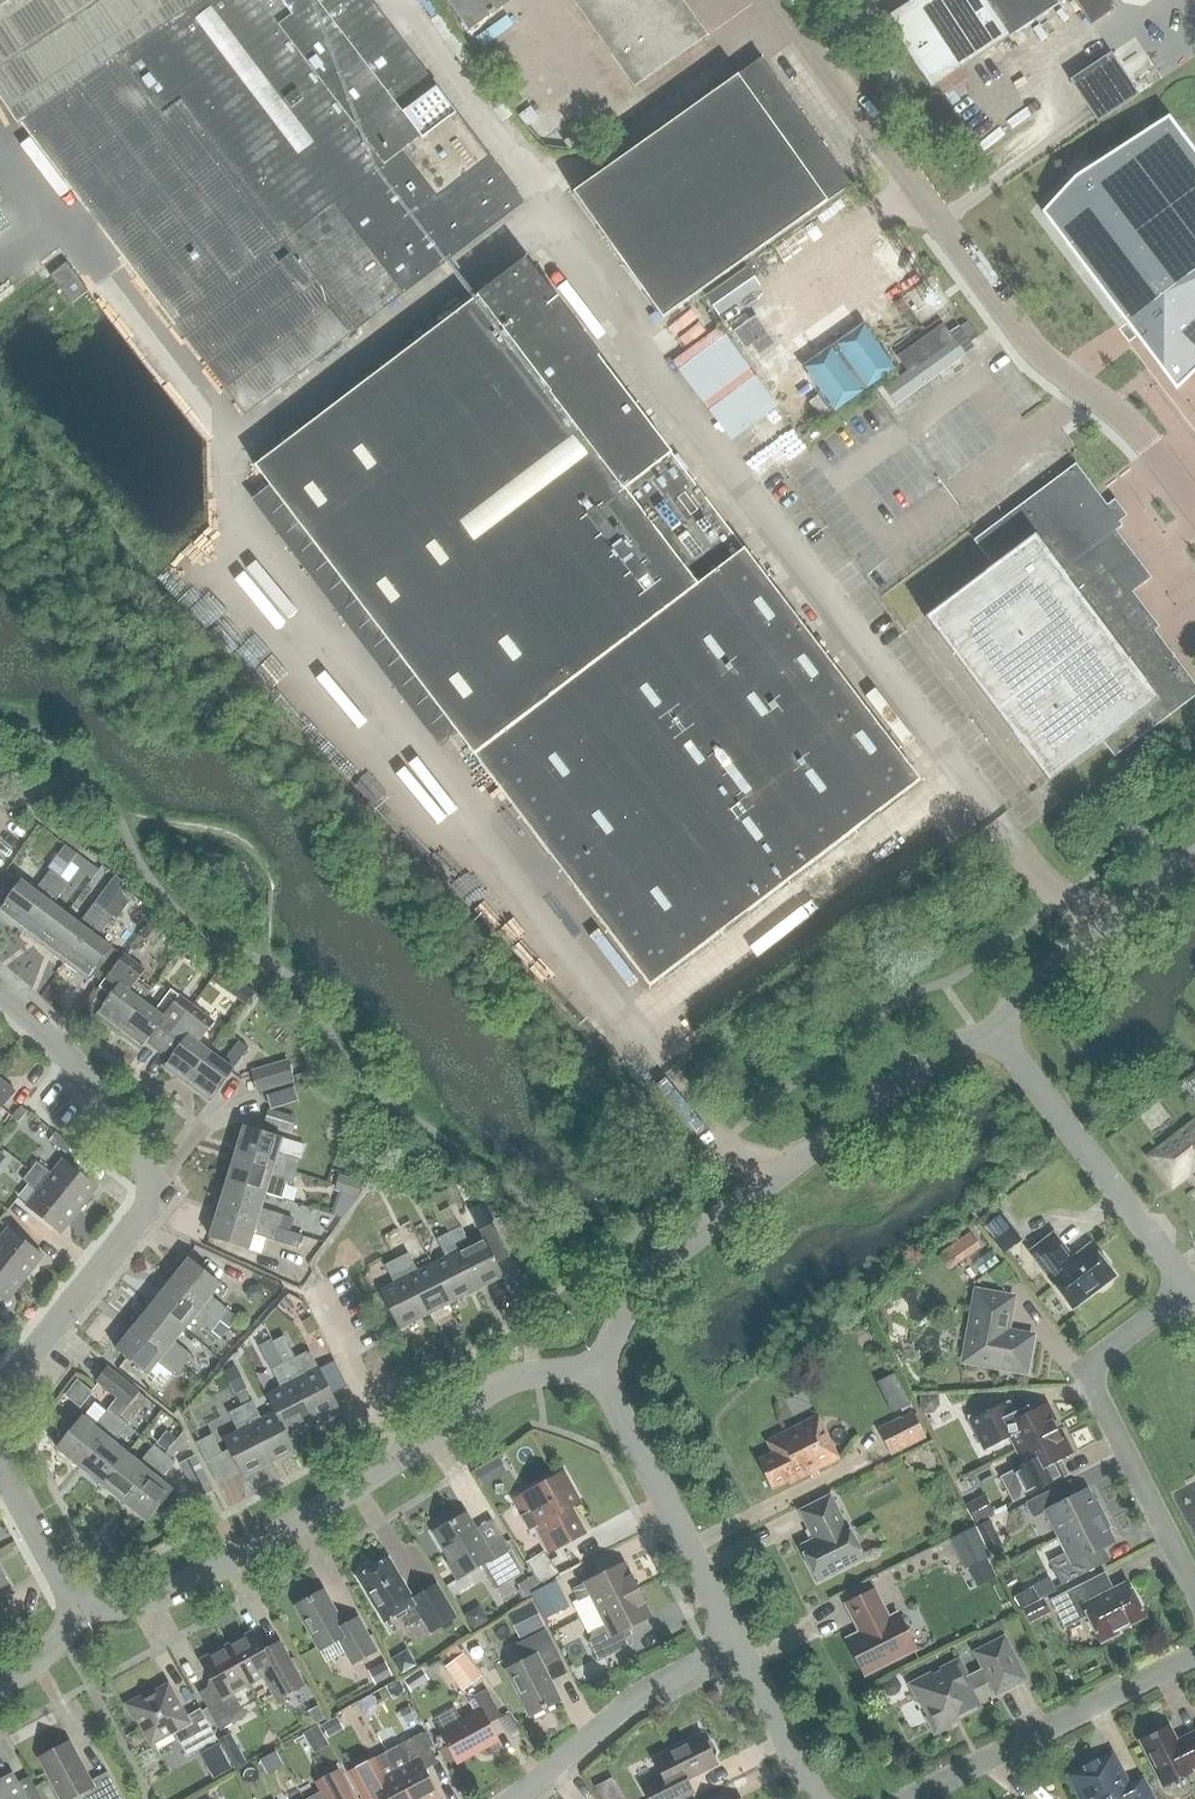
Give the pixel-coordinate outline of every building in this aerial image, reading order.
[(245,414),(403,294),(523,203),(369,0),(0,0),(0,100),(16,124),(21,121),(35,139),(59,170),(245,414)] [(469,29),(507,1),(507,0),(448,0),(469,29)] [(633,87),(703,37),(706,35),(681,0),(571,0),(633,87)] [(892,14),(884,20),(931,89),(1008,37),(1063,0),(913,0),(892,14)] [(1090,23),(1114,7),(1109,0),(1074,0),(1090,23)] [(1110,52),(1069,80),(1090,112),(1096,122),(1138,94),(1132,84),(1110,52)] [(848,186),(850,185),(799,112),(761,59),(732,79),(572,193),(662,318),(703,289),(848,186)] [(1041,212),(1125,323),(1176,390),(1194,352),(1194,152),(1168,116),(1073,178),(1041,212)] [(59,170),(35,139),(15,154),(39,185),(59,170)] [(476,296),(477,296),(254,466),(475,755),(651,987),(920,781),(744,550),(598,357),(599,356),(525,259),(476,296)] [(87,291),(66,263),(49,276),(71,304),(87,291)] [(755,317),(733,332),(745,348),(751,344),(758,355),(774,344),(755,317)] [(864,322),(804,366),(837,411),(870,386),(896,366),(888,356),(864,322)] [(948,365),(965,353),(943,323),(897,354),(908,369),(883,386),(895,402),(948,365)] [(718,327),(674,358),(731,438),(779,405),(718,327)] [(1151,578),(1150,577),(1149,577),(1115,531),(1122,525),(1108,508),(1116,502),(1115,501),(1108,507),(1075,463),(982,533),(972,540),(992,566),(924,617),(1048,782),(1101,742),(1102,741),(1113,757),(1194,696),(1194,684),(1127,594),(1131,591),(1132,592),(1151,578)] [(19,929),(59,876),(50,870),(35,890),(21,880),(0,908),(0,915),(19,929)] [(42,946),(66,914),(53,904),(68,884),(59,876),(19,929),(42,946)] [(66,914),(42,946),(64,963),(104,910),(121,887),(124,883),(114,876),(79,923),(66,914)] [(104,910),(64,963),(87,980),(91,974),(102,982),(121,955),(97,937),(130,894),(121,887),(104,910)] [(139,933),(154,944),(165,930),(149,919),(139,933)] [(117,1033),(141,1000),(151,988),(138,979),(144,970),(123,954),(100,985),(111,993),(95,1016),(117,1033)] [(221,987),(230,973),(220,966),(218,968),(210,979),(221,987)] [(154,1010),(141,1000),(117,1033),(140,1050),(157,1027),(168,1036),(191,1005),(170,989),(154,1010)] [(212,1021),(191,1005),(168,1036),(180,1045),(163,1067),(185,1084),(210,1052),(197,1042),(212,1021)] [(210,1052),(185,1084),(208,1101),(248,1048),(238,1041),(223,1061),(210,1052)] [(250,1070),(257,1093),(294,1082),(287,1059),(250,1070)] [(1194,1089),(1194,1073),(1185,1081),(1193,1091),(1194,1089)] [(15,1091),(0,1079),(0,1109),(15,1091)] [(263,1124),(291,1133),(296,1117),(268,1108),(263,1124)] [(1171,1184),(1188,1171),(1194,1181),(1194,1122),(1150,1156),(1171,1184)] [(243,1126),(234,1154),(295,1172),(303,1144),(243,1126)] [(54,1131),(47,1140),(60,1150),(66,1141),(54,1131)] [(291,1185),(295,1172),(234,1154),(226,1181),(265,1193),(269,1179),(291,1185)] [(36,1162),(29,1171),(79,1211),(97,1188),(61,1159),(50,1173),(36,1162)] [(79,1211),(29,1171),(22,1180),(36,1191),(25,1205),(61,1233),(79,1211)] [(333,1190),(357,1198),(362,1182),(337,1174),(333,1190)] [(226,1181),(218,1209),(278,1228),(282,1215),(260,1208),(265,1193),(226,1181)] [(278,1228),(218,1209),(209,1238),(248,1249),(252,1234),(274,1241),(278,1228)] [(1001,1213),(984,1226),(994,1239),(1011,1227),(1001,1213)] [(448,1233),(476,1289),(503,1276),(496,1262),(509,1256),(492,1223),(478,1230),(482,1238),(469,1245),(455,1218),(443,1224),(448,1233)] [(25,1279),(43,1256),(7,1228),(0,1236),(0,1260),(25,1279)] [(278,1228),(274,1241),(297,1248),(301,1235),(289,1231),(278,1228)] [(970,1232),(959,1240),(970,1255),(981,1248),(976,1241),(970,1232)] [(450,1302),(476,1289),(448,1233),(436,1239),(445,1257),(431,1264),(450,1302)] [(1101,1255),(1096,1254),(1090,1246),(1072,1259),(1052,1234),(1029,1252),(1071,1307),(1096,1288),(1100,1289),(1108,1283),(1109,1278),(1113,1275),(1107,1267),(1107,1262),(1101,1255)] [(408,1253),(396,1259),(424,1316),(450,1302),(431,1264),(417,1271),(408,1253)] [(170,1281),(219,1320),(227,1310),(210,1296),(220,1283),(188,1258),(170,1281)] [(424,1316),(396,1259),(384,1265),(393,1283),(379,1291),(398,1329),(424,1316)] [(0,1260),(0,1297),(6,1302),(25,1279),(0,1260)] [(211,1331),(219,1320),(170,1281),(152,1303),(183,1329),(193,1317),(211,1331)] [(249,1286),(246,1292),(247,1299),(252,1302),(259,1301),(263,1295),(261,1288),(256,1285),(249,1286)] [(964,1361),(1024,1371),(1030,1337),(1005,1332),(1010,1299),(976,1293),(964,1361)] [(152,1303),(134,1326),(183,1366),(191,1355),(173,1341),(183,1329),(152,1303)] [(183,1366),(134,1326),(115,1349),(147,1374),(157,1362),(174,1376),(183,1366)] [(283,1363),(312,1420),(338,1406),(318,1368),(304,1375),(295,1357),(283,1363)] [(312,1420),(283,1363),(271,1369),(280,1387),(265,1395),(274,1412),(285,1433),(312,1420)] [(244,1391),(246,1390),(235,1366),(223,1372),(234,1395),(236,1395),(244,1391)] [(79,1466),(118,1417),(138,1392),(107,1367),(95,1381),(116,1398),(93,1426),(81,1416),(56,1448),(79,1466)] [(894,1374),(877,1383),(891,1411),(908,1403),(894,1374)] [(77,1377),(64,1392),(79,1404),(91,1389),(77,1377)] [(919,1395),(921,1414),(932,1413),(939,1406),(938,1394),(919,1395)] [(251,1401),(240,1407),(269,1463),(294,1450),(285,1433),(274,1412),(261,1419),(251,1401)] [(1008,1437),(1015,1450),(1056,1430),(1052,1422),(1056,1420),(1047,1402),(1030,1411),(1027,1405),(1010,1414),(1004,1402),(966,1416),(983,1450),(1008,1437)] [(269,1463),(240,1407),(228,1413),(237,1431),(223,1438),(242,1477),(269,1463)] [(877,1428),(891,1455),(925,1438),(911,1411),(877,1428)] [(771,1452),(756,1460),(771,1490),(788,1481),(789,1484),(839,1459),(817,1415),(765,1441),(771,1452)] [(129,1425),(118,1417),(79,1466),(101,1484),(126,1453),(114,1443),(129,1425)] [(166,1430),(156,1442),(165,1450),(176,1438),(166,1430)] [(1060,1438),(1056,1430),(1015,1450),(1022,1465),(999,1477),(1012,1503),(1068,1475),(1060,1460),(1073,1454),(1064,1436),(1060,1438)] [(195,1443),(205,1462),(223,1454),(213,1434),(198,1442),(195,1443)] [(101,1484),(124,1503),(163,1453),(153,1445),(139,1463),(126,1453),(101,1484)] [(163,1453),(124,1503),(147,1521),(152,1514),(159,1520),(172,1499),(168,1495),(172,1490),(160,1480),(174,1462),(163,1453)] [(212,1490),(195,1454),(179,1462),(196,1498),(212,1490)] [(485,1466),(474,1471),(481,1484),(491,1478),(485,1466)] [(550,1551),(583,1534),(569,1508),(578,1503),(561,1472),(514,1498),(524,1515),(521,1517),(528,1530),(537,1526),(550,1551)] [(1094,1502),(1087,1488),(1058,1503),(1051,1490),(1026,1503),(1033,1517),(1044,1511),(1057,1537),(1103,1514),(1096,1501),(1094,1502)] [(975,1523),(993,1514),(984,1495),(966,1504),(975,1523)] [(844,1524),(829,1496),(799,1511),(814,1539),(800,1546),(817,1580),(862,1557),(845,1523),(844,1524)] [(432,1533),(449,1560),(446,1562),(456,1579),(480,1565),(495,1589),(523,1572),(502,1538),(486,1547),(465,1513),(432,1533)] [(1109,1527),(1103,1514),(1057,1537),(1065,1553),(1048,1561),(1060,1585),(1091,1569),(1085,1556),(1114,1541),(1107,1528),(1109,1527)] [(988,1552),(1002,1545),(989,1520),(975,1527),(988,1552)] [(989,1556),(974,1526),(949,1539),(964,1569),(989,1556)] [(525,1562),(539,1583),(557,1572),(549,1559),(549,1560),(543,1551),(525,1562)] [(361,1575),(357,1578),(383,1621),(399,1612),(408,1627),(422,1619),(429,1632),(454,1617),(435,1585),(412,1599),(388,1559),(373,1568),(371,1565),(359,1572),(361,1575)] [(597,1609),(637,1589),(624,1563),(571,1589),(577,1601),(590,1595),(597,1609)] [(8,1584),(0,1569),(0,1588),(8,1584)] [(569,1606),(556,1580),(530,1592),(543,1619),(569,1606)] [(1100,1642),(1118,1634),(1116,1631),(1144,1617),(1127,1582),(1090,1601),(1082,1583),(1049,1600),(1063,1628),(1087,1616),(1099,1640),(1099,1639),(1100,1642)] [(1019,1608),(1037,1598),(1031,1587),(1013,1597),(1019,1608)] [(651,1616),(637,1589),(597,1609),(604,1625),(592,1631),(588,1642),(597,1662),(632,1644),(624,1629),(651,1616)] [(888,1619),(874,1590),(846,1604),(860,1632),(846,1639),(864,1674),(914,1649),(897,1614),(888,1619)] [(338,1639),(351,1664),(375,1650),(357,1618),(342,1626),(323,1592),(295,1607),(319,1650),(338,1639)] [(1030,1623),(1041,1617),(1039,1612),(1047,1608),(1042,1598),(1022,1608),(1030,1623)] [(559,1701),(544,1669),(560,1661),(545,1630),(514,1646),(522,1662),(506,1670),(529,1716),(559,1701)] [(248,1685),(264,1676),(276,1699),(302,1685),(281,1647),(266,1655),(252,1631),(226,1645),(248,1685)] [(973,1652),(982,1670),(967,1677),(958,1659),(940,1669),(942,1672),(931,1677),(930,1674),(909,1684),(918,1702),(921,1701),(929,1716),(926,1717),(934,1734),(950,1725),(948,1722),(978,1707),(970,1690),(988,1681),(995,1695),(1025,1679),(1003,1636),(973,1652)] [(232,1693),(248,1685),(226,1645),(200,1659),(214,1684),(198,1692),(219,1731),(245,1716),(232,1693)] [(451,1662),(468,1685),(480,1677),(463,1653),(451,1662)] [(392,1675),(384,1662),(371,1669),(378,1683),(392,1675)] [(415,1672),(402,1680),(410,1692),(423,1684),(415,1672)] [(890,1696),(898,1692),(901,1685),(898,1680),(891,1677),(882,1682),(881,1689),(884,1694),(890,1696)] [(141,1699),(140,1697),(126,1705),(134,1718),(136,1717),(150,1744),(173,1731),(186,1757),(217,1740),(200,1710),(186,1718),(167,1685),(141,1699)] [(480,1711),(440,1733),(456,1762),(497,1740),(488,1724),(501,1717),(486,1689),(472,1696),(480,1711)] [(325,1719),(318,1706),(307,1712),(315,1725),(325,1719)] [(408,1707),(400,1712),(405,1722),(414,1718),(408,1707)] [(321,1726),(328,1738),(343,1729),(336,1717),(321,1726)] [(1194,1768),(1194,1730),(1176,1740),(1169,1726),(1154,1733),(1153,1733),(1149,1735),(1139,1741),(1162,1786),(1192,1771),(1191,1770),(1194,1768)] [(395,1770),(410,1798),(433,1798),(439,1796),(422,1765),(435,1758),(421,1732),(385,1752),(395,1770)] [(716,1764),(713,1758),(715,1752),(710,1743),(704,1741),(701,1734),(654,1758),(662,1775),(641,1785),(648,1798),(680,1798),(693,1793),(686,1779),(716,1764)] [(106,1772),(90,1781),(68,1742),(39,1758),(61,1798),(69,1798),(81,1792),(85,1798),(121,1798),(106,1772)] [(237,1750),(227,1755),(235,1770),(245,1765),(237,1750)] [(348,1771),(363,1798),(378,1798),(379,1798),(380,1798),(410,1798),(395,1770),(385,1752),(348,1771)] [(1110,1755),(1097,1762),(1096,1760),(1083,1767),(1084,1769),(1070,1776),(1082,1798),(1153,1798),(1141,1777),(1126,1785),(1110,1755)] [(305,1798),(354,1798),(338,1769),(322,1778),(313,1783),(318,1792),(305,1798)] [(29,1776),(14,1784),(9,1774),(0,1779),(0,1798),(41,1798),(29,1776)]
